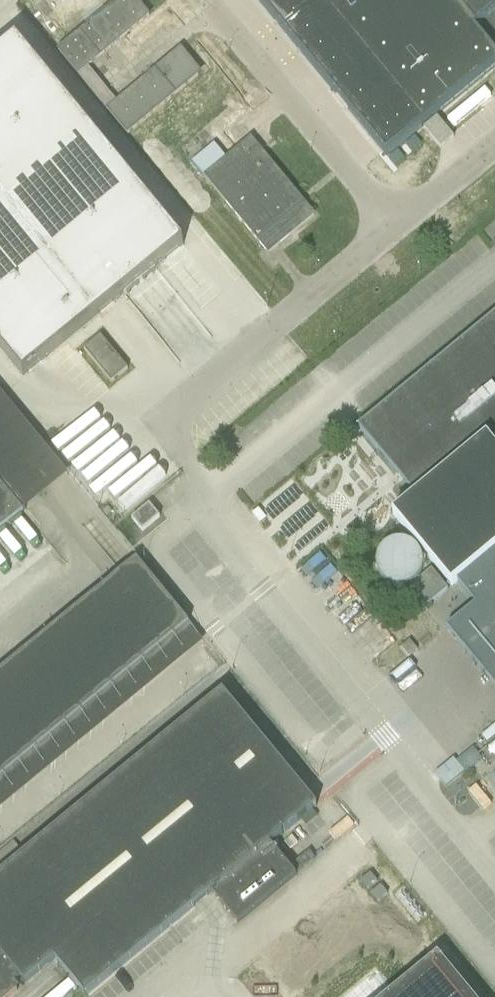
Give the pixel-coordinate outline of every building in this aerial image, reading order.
[(78,75),(149,16),(136,0),(119,0),(58,51),(78,75)] [(386,157),(494,67),(494,0),(256,0),(386,157)] [(0,55),(0,351),(23,378),(123,296),(123,295),(154,270),(155,269),(183,246),(16,42),(0,55)] [(178,52),(107,110),(127,135),(198,76),(178,52)] [(437,118),(423,130),(440,150),(453,139),(437,118)] [(251,139),(226,159),(204,177),(267,254),(314,216),(251,139)] [(358,427),(382,456),(415,496),(392,515),(451,586),(456,582),(475,604),(446,628),(494,687),(494,314),(358,427)] [(111,383),(128,369),(100,336),(84,350),(111,383)] [(0,485),(0,532),(23,513),(0,485)] [(149,505),(131,520),(141,533),(159,518),(149,505)] [(431,571),(410,589),(425,608),(446,590),(431,571)] [(0,672),(0,779),(187,624),(188,624),(161,591),(130,617),(105,586),(0,672)] [(211,893),(237,925),(296,877),(270,845),(316,807),(222,693),(0,875),(0,996),(9,996),(17,991),(13,986),(20,981),(24,985),(54,961),(84,996),(85,996),(211,893)] [(388,996),(470,996),(437,957),(388,996)]
